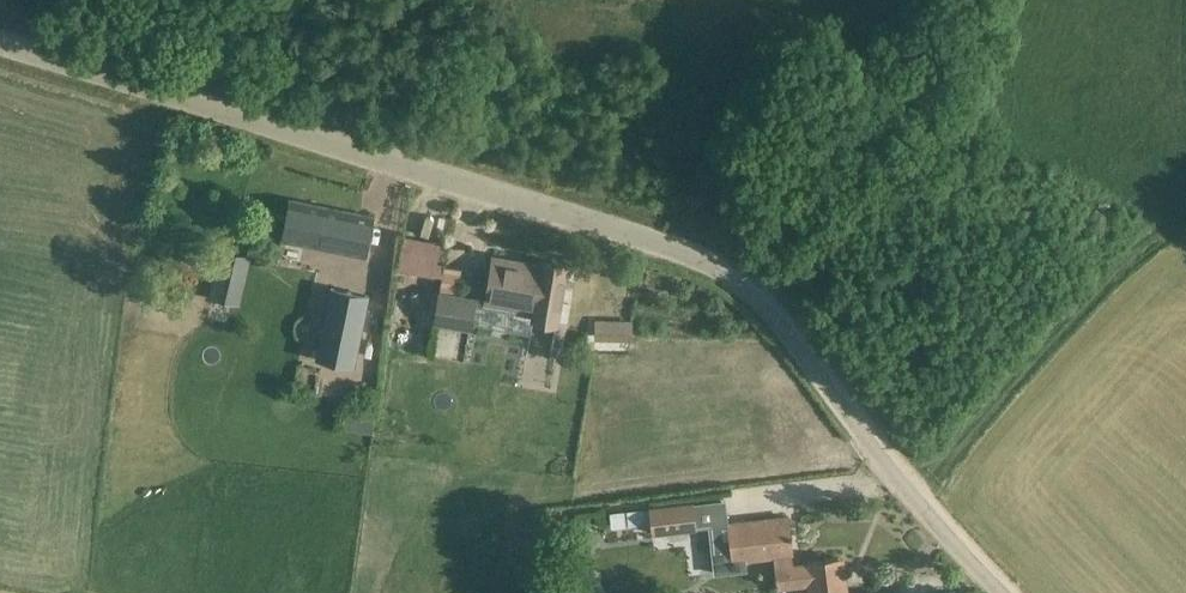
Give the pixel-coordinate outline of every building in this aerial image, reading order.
[(372,217),(292,202),(285,240),(365,255),(372,217)] [(442,243),(404,237),(399,270),(436,276),(442,243)] [(252,257),(220,249),(209,297),(241,304),(252,257)] [(567,265),(567,266),(542,262),(541,266),(493,257),(486,303),(533,311),(532,318),(557,322),(557,324),(568,326),(579,266),(567,265)] [(331,288),(317,358),(354,366),(369,296),(331,288)] [(473,302),(440,294),(434,320),(467,327),(473,302)] [(631,336),(631,321),(596,322),(596,336),(631,336)] [(650,510),(652,535),(695,530),(692,505),(650,510)] [(645,509),(628,511),(629,525),(647,523),(645,509)] [(624,511),(611,513),(612,527),(626,525),(624,511)] [(775,573),(786,572),(784,559),(793,558),(788,519),(728,525),(729,538),(716,539),(719,572),(746,569),(745,564),(774,561),(775,573)] [(585,527),(574,540),(582,547),(593,534),(585,527)] [(786,572),(775,573),(777,592),(810,588),(811,592),(847,592),(844,563),(809,566),(809,569),(786,572)]
